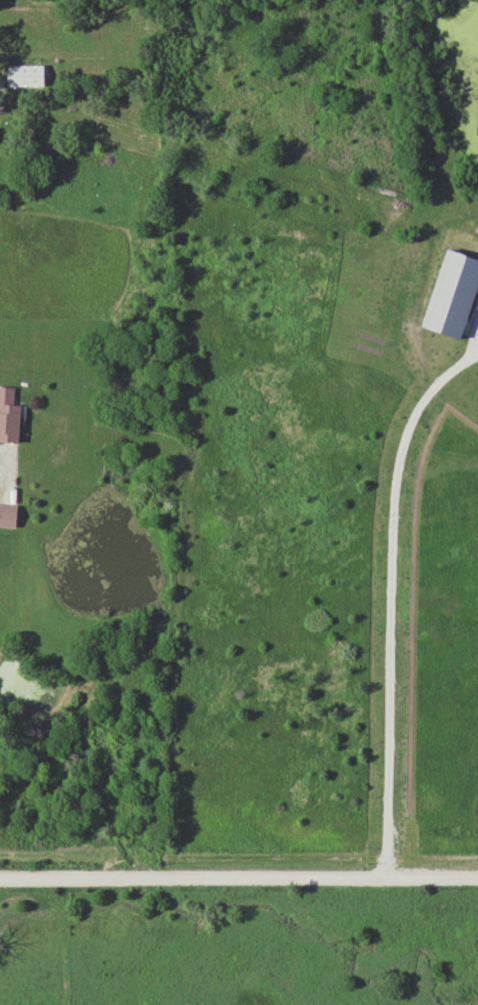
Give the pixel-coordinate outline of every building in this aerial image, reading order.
[(5,86),(42,86),(42,64),(5,64),(5,86)] [(12,404),(13,387),(0,387),(0,442),(17,443),(18,405),(12,404)] [(0,504),(0,525),(14,525),(14,504),(0,504)]
